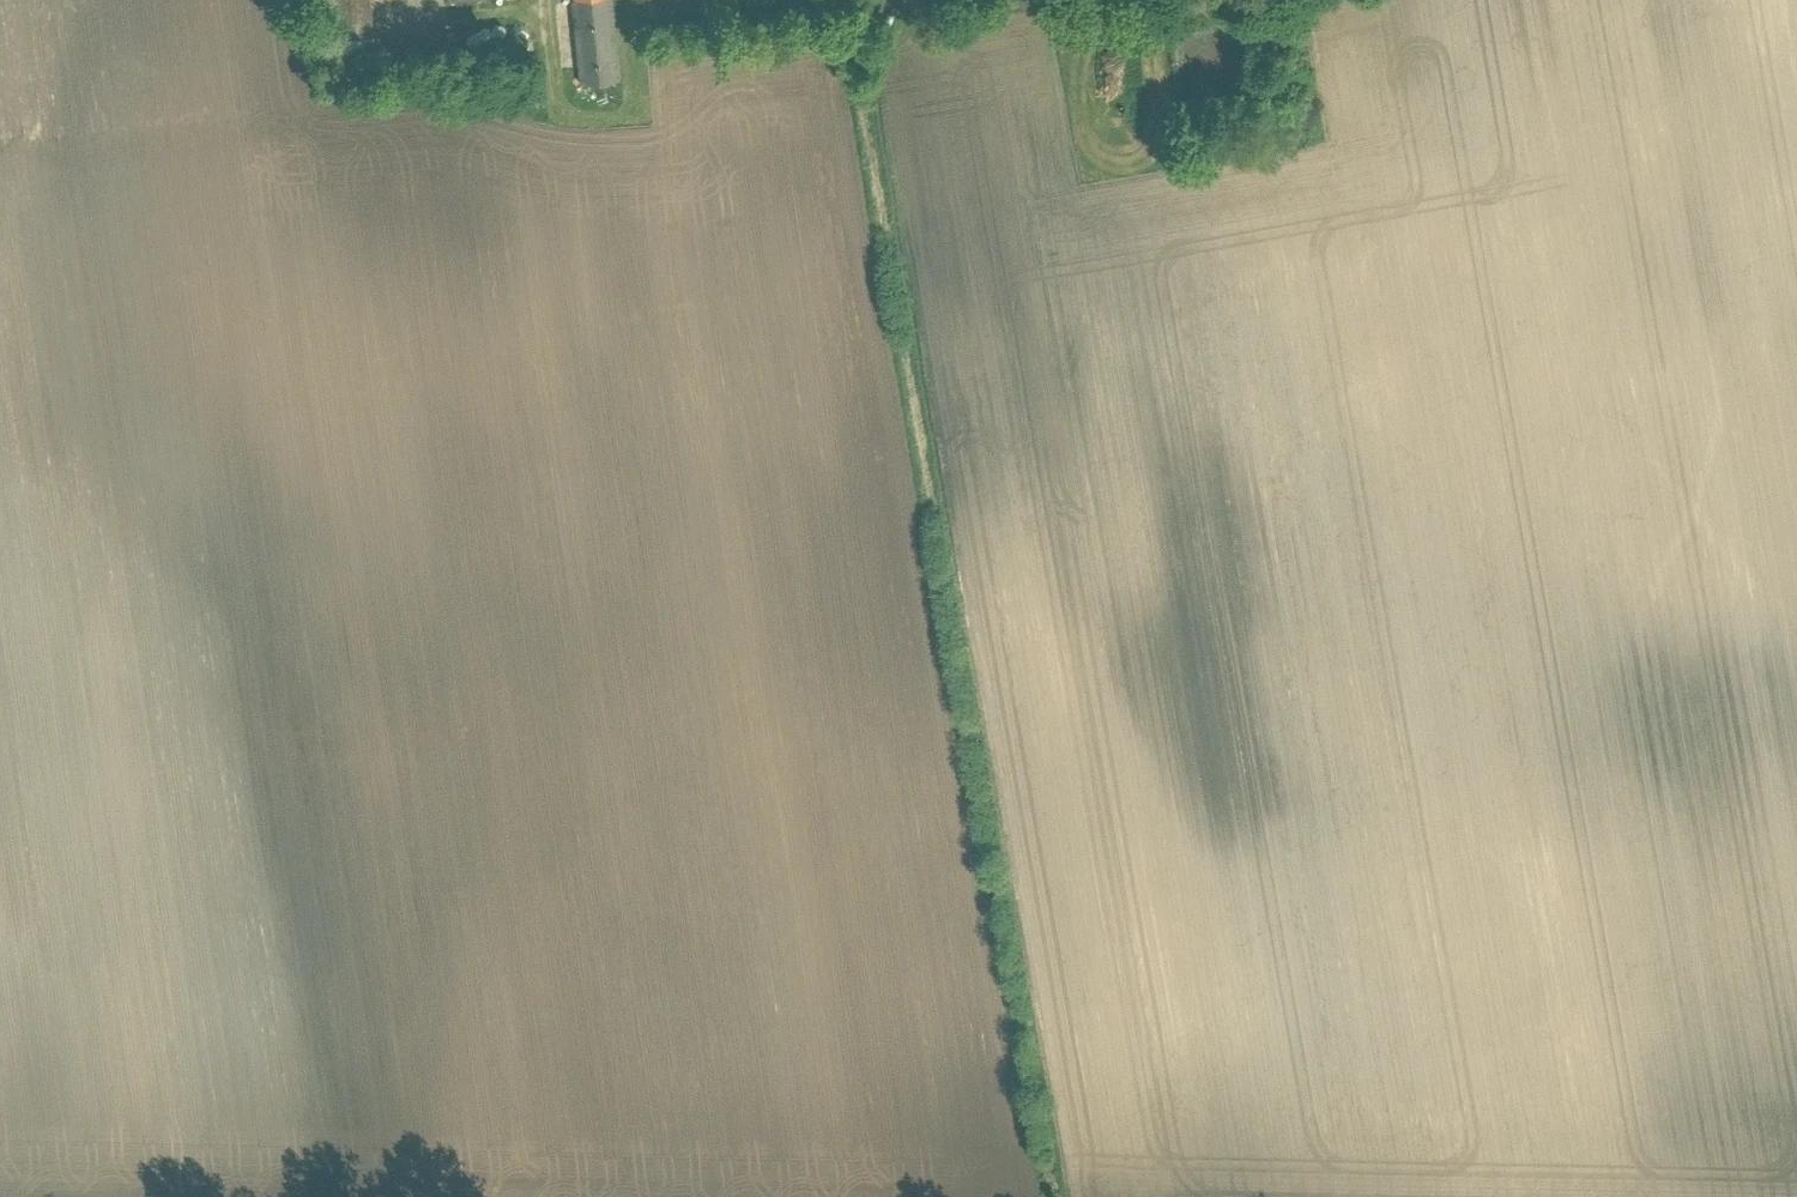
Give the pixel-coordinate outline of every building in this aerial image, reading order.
[(576,80),(622,76),(616,0),(569,0),(576,80)]
